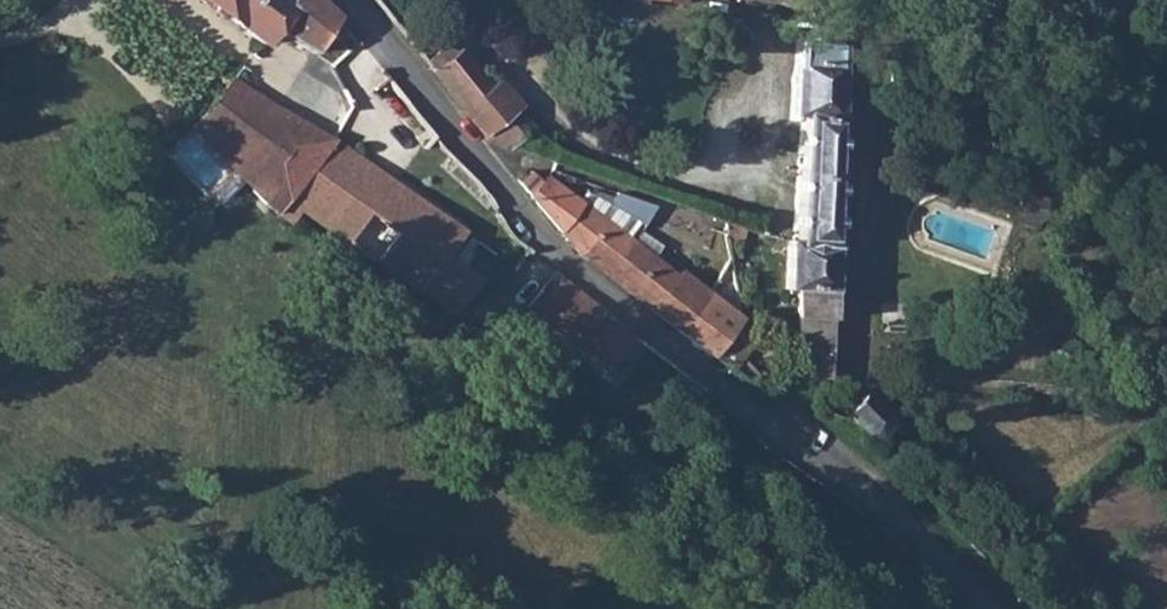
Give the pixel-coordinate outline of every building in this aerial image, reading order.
[(257,41),(269,25),(308,52),(326,31),(347,53),(359,43),(329,11),(318,0),(205,0),(257,41)] [(452,40),(424,62),(434,73),(461,52),(452,40)] [(795,243),(788,243),(784,288),(789,289),(789,293),(798,294),(797,318),(828,320),(847,48),(801,44),(799,71),(797,71),(794,117),(804,117),(797,218),(795,243)] [(461,52),(434,73),(488,142),(502,146),(527,127),(513,108),(516,105),(497,80),(488,86),(461,52)] [(372,95),(374,93),(388,80),(377,66),(360,83),(372,95)] [(228,74),(189,122),(272,211),(283,198),(446,317),(466,289),(473,278),(440,253),(461,231),(335,142),(228,74)] [(388,80),(374,93),(420,151),(431,160),(441,149),(388,80)] [(241,179),(189,122),(160,158),(191,191),(224,195),(241,179)] [(479,182),(451,158),(440,172),(487,215),(496,206),(479,182)] [(528,173),(520,184),(522,188),(577,252),(606,275),(631,244),(626,240),(637,226),(641,229),(654,208),(616,195),(610,207),(584,193),(576,204),(547,179),(542,183),(531,173),(528,173)] [(529,247),(515,237),(505,250),(518,261),(529,247)] [(631,244),(606,275),(678,332),(708,293),(677,272),(673,277),(631,244)] [(708,293),(678,332),(710,357),(741,317),(725,305),(708,293)] [(797,318),(795,336),(827,338),(828,320),(797,318)] [(795,336),(793,364),(796,368),(821,392),(823,394),(827,338),(795,336)] [(865,396),(845,414),(846,417),(872,443),(894,422),(865,396)]
